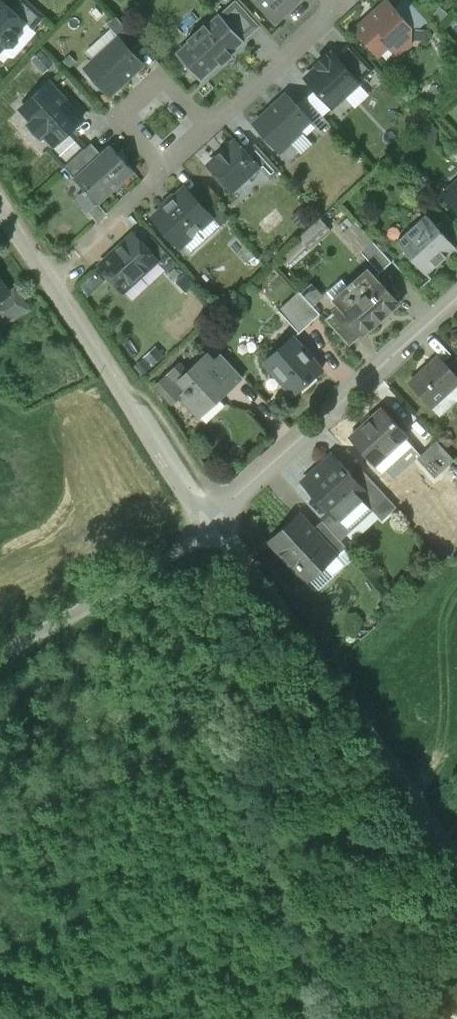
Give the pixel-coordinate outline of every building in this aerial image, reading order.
[(219,16),(243,42),(260,27),(236,0),(219,16)] [(267,16),(284,0),(253,0),(267,16)] [(267,16),(275,25),(302,0),(284,0),(267,16)] [(0,5),(0,49),(4,44),(7,46),(14,46),(19,41),(18,34),(15,32),(25,21),(2,2),(0,5)] [(389,2),(356,31),(377,54),(389,43),(395,43),(398,46),(411,47),(412,27),(389,2)] [(124,25),(116,16),(107,24),(115,33),(124,25)] [(189,43),(178,53),(202,80),(220,63),(222,66),(233,56),(231,53),(243,42),(219,16),(207,27),(204,24),(186,40),(189,43)] [(140,43),(124,25),(115,33),(120,38),(132,51),(140,43)] [(120,38),(86,70),(109,95),(143,64),(132,51),(120,38)] [(335,57),(359,83),(374,70),(350,43),(335,57)] [(306,78),(333,107),(359,83),(335,57),(332,54),(327,58),(326,57),(317,65),(318,67),(306,78)] [(82,119),(49,83),(21,109),(33,122),(30,124),(40,135),(43,132),(54,145),(70,131),(82,119)] [(287,95),(254,125),(277,150),(288,140),(291,143),(302,133),(300,130),(310,120),(287,95)] [(54,145),(49,150),(65,167),(86,148),(70,131),(54,145)] [(236,141),(227,150),(225,148),(217,156),(218,158),(209,167),(231,191),(259,166),(247,153),(236,141)] [(92,144),(65,168),(74,178),(101,154),(92,144)] [(256,145),(247,153),(259,166),(271,179),(280,171),(256,145)] [(101,154),(74,178),(84,188),(84,189),(85,191),(84,192),(86,194),(87,193),(89,194),(99,205),(134,172),(110,146),(101,154)] [(454,187),(456,190),(447,198),(456,209),(456,184),(454,187)] [(185,188),(175,197),(176,199),(165,209),(163,208),(153,218),(180,247),(213,217),(197,200),(185,188)] [(221,209),(206,192),(197,200),(213,217),(221,209)] [(221,209),(213,217),(221,226),(230,219),(221,209)] [(427,215),(397,242),(427,275),(455,249),(456,248),(436,226),(427,215)] [(446,217),(436,226),(456,248),(455,249),(456,251),(456,229),(446,217)] [(321,219),(300,238),(302,240),(307,247),(308,248),(329,228),(321,219)] [(374,243),(355,222),(343,233),(362,253),(374,243)] [(134,234),(99,267),(122,292),(158,260),(134,234)] [(302,240),(284,258),(289,264),(307,247),(302,240)] [(392,262),(374,243),(362,253),(380,273),(392,262)] [(368,269),(348,287),(343,281),(328,293),(340,307),(335,311),(359,338),(399,303),(375,276),(368,269)] [(5,324),(28,309),(15,289),(9,293),(0,281),(0,316),(5,324)] [(314,285),(304,293),(313,303),(323,295),(314,285)] [(321,314),(300,291),(290,301),(310,324),(321,314)] [(310,324),(290,301),(279,311),(300,333),(310,324)] [(359,338),(335,311),(326,319),(350,346),(359,338)] [(292,337),(265,361),(295,394),(322,371),(292,337)] [(243,377),(222,355),(213,363),(233,385),(243,377)] [(206,356),(187,373),(179,364),(156,385),(173,403),(181,397),(195,412),(214,393),(219,399),(233,385),(213,363),(206,356)] [(411,384),(431,406),(456,382),(456,375),(448,365),(441,357),(411,384)] [(448,365),(456,375),(456,358),(448,365)] [(384,409),(351,439),(374,464),(407,435),(384,409)] [(437,440),(417,458),(435,478),(454,460),(437,440)] [(353,477),(333,455),(303,482),(309,488),(308,488),(320,502),(321,501),(332,513),(336,517),(337,516),(349,529),(371,509),(359,496),(365,490),(353,477)] [(386,495),(362,469),(353,477),(365,490),(359,496),(371,509),(386,495)] [(386,495),(371,509),(383,521),(397,508),(386,495)] [(336,517),(332,513),(323,521),(339,538),(349,529),(337,516),(336,517)] [(313,529),(302,517),(290,528),(287,525),(270,541),(297,570),(299,567),(310,580),(325,566),(318,558),(329,548),(330,547),(313,529)] [(339,538),(323,521),(313,529),(330,547),(329,548),(337,556),(347,547),(339,538)]
